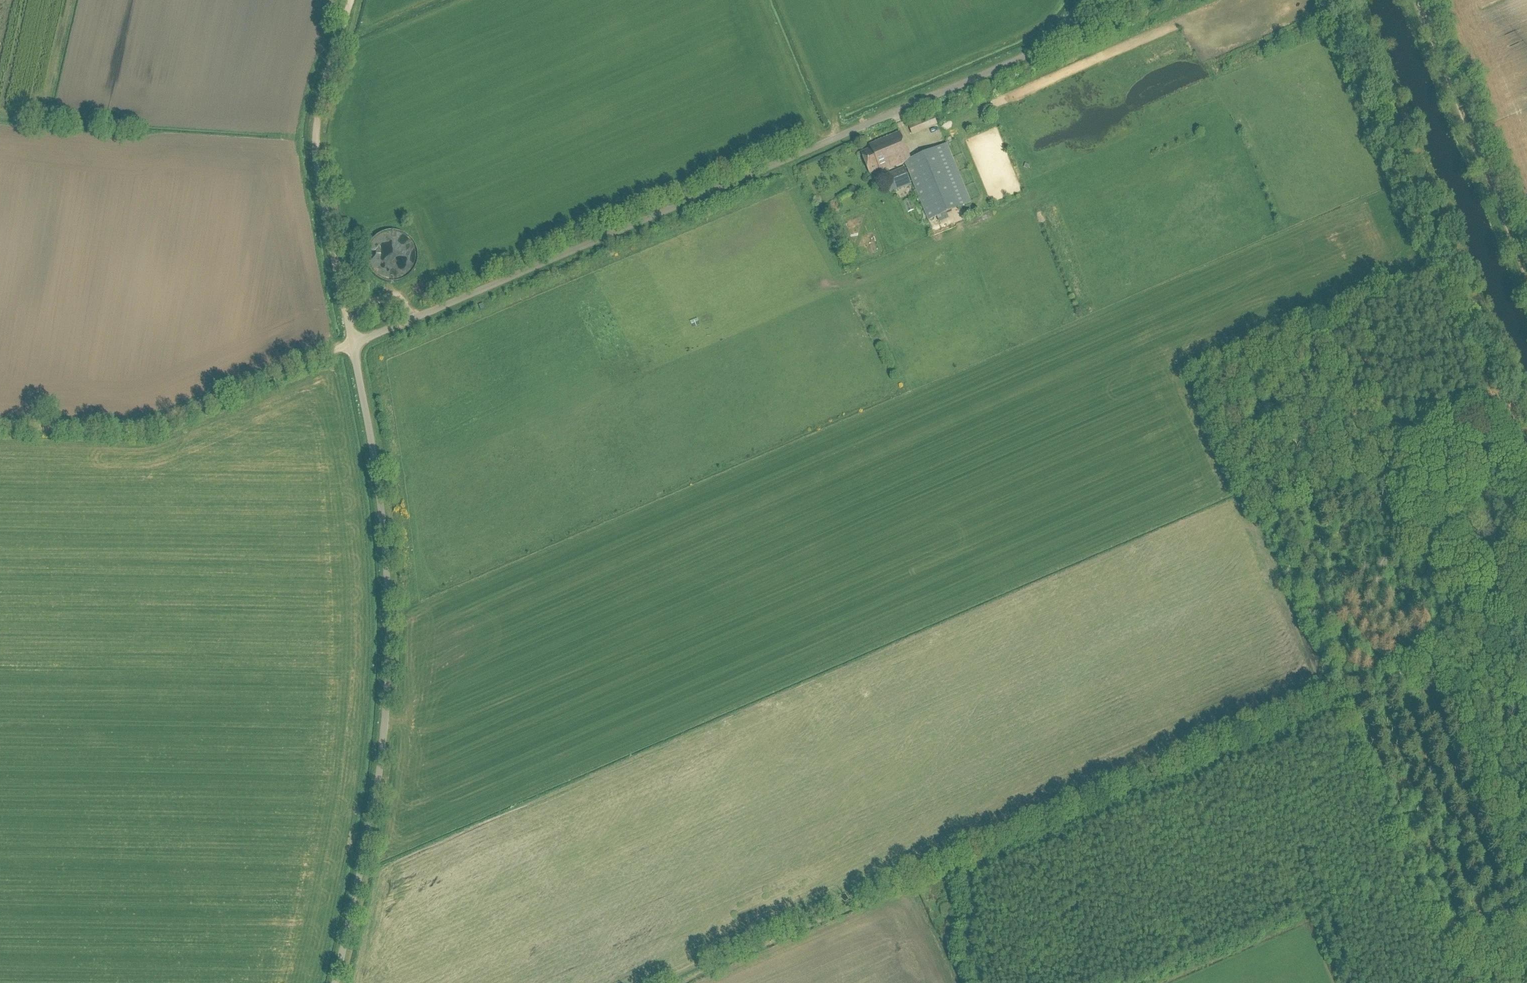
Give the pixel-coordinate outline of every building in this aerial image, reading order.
[(871,151),(861,155),(869,173),(879,169),(881,174),(905,165),(928,222),(971,205),(947,145),(911,160),(901,134),(869,146),(871,151)] [(904,169),(887,176),(894,192),(911,185),(904,169)] [(917,199),(910,201),(914,215),(921,213),(917,199)] [(408,693),(407,700),(418,701),(419,694),(408,693)]
